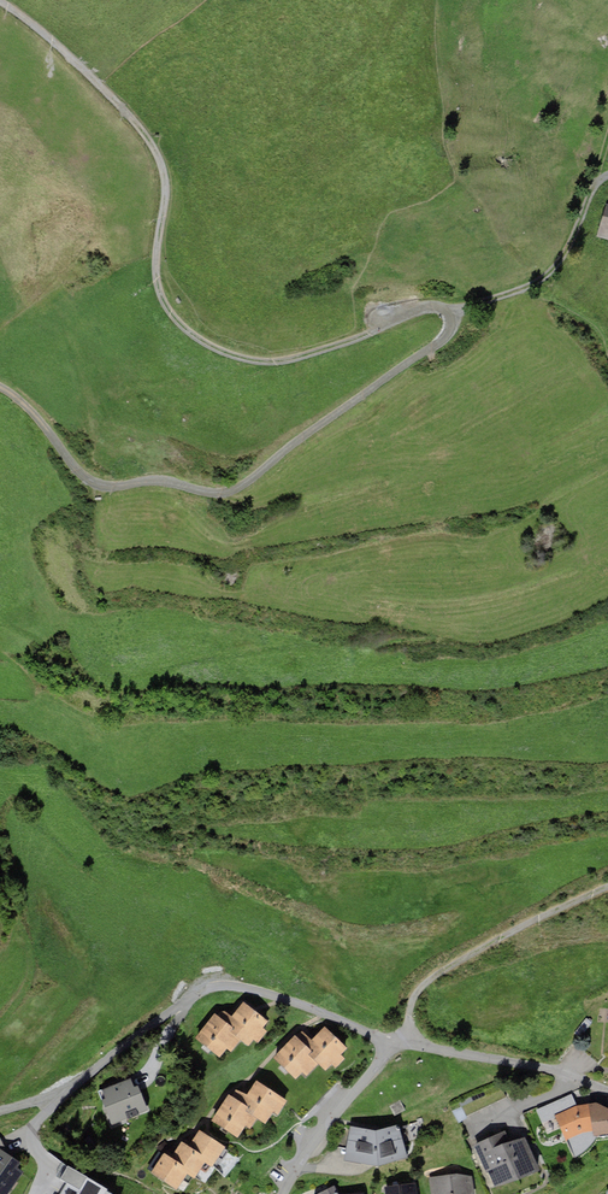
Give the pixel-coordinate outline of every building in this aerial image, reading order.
[(600,208),(591,240),(607,245),(607,210),(600,208)] [(261,1027),(267,1020),(255,1011),(243,1001),(231,1015),(224,1009),(218,1016),(215,1013),(195,1038),(219,1056),(226,1047),(230,1051),(240,1038),(248,1044),(254,1037),(258,1040),(265,1031),(261,1027)] [(340,1054),(347,1047),(323,1027),(312,1040),(310,1038),(302,1031),(294,1036),(273,1058),(295,1079),(302,1072),(306,1075),(318,1063),(325,1069),(331,1062),(335,1066),(343,1057),(340,1054)] [(100,1098),(111,1125),(147,1110),(138,1089),(137,1084),(134,1085),(130,1077),(101,1089),(104,1097),(100,1098)] [(276,1114),(286,1100),(256,1080),(247,1093),(242,1092),(235,1090),(232,1097),(229,1095),(211,1121),(236,1137),(245,1124),(250,1128),(256,1118),(263,1123),(272,1111),(276,1114)] [(576,1106),(571,1094),(537,1109),(547,1135),(560,1128),(566,1140),(593,1129),(589,1103),(576,1106)] [(589,1103),(593,1129),(594,1136),(607,1134),(607,1108),(597,1102),(589,1103)] [(374,1131),(350,1127),(343,1159),(378,1165),(407,1156),(398,1125),(377,1130),(374,1131)] [(506,1130),(473,1144),(485,1173),(486,1173),(493,1188),(539,1168),(525,1135),(510,1141),(506,1130)] [(199,1131),(188,1147),(201,1155),(199,1158),(204,1161),(211,1166),(224,1147),(205,1135),(199,1131)] [(181,1142),(171,1158),(183,1166),(180,1170),(186,1173),(193,1178),(204,1161),(199,1158),(201,1155),(188,1147),(186,1145),(181,1142)] [(20,1162),(0,1149),(0,1192),(4,1193),(7,1193),(23,1170),(17,1167),(20,1162)] [(169,1157),(164,1154),(152,1173),(175,1189),(186,1173),(180,1170),(183,1166),(171,1158),(169,1157)] [(106,1190),(107,1188),(69,1165),(62,1178),(68,1182),(61,1193),(113,1193),(106,1190)] [(429,1178),(431,1193),(474,1193),(473,1183),(472,1174),(429,1178)] [(384,1186),(384,1193),(417,1193),(416,1183),(384,1186)] [(334,1185),(325,1190),(316,1193),(339,1193),(334,1185)]
